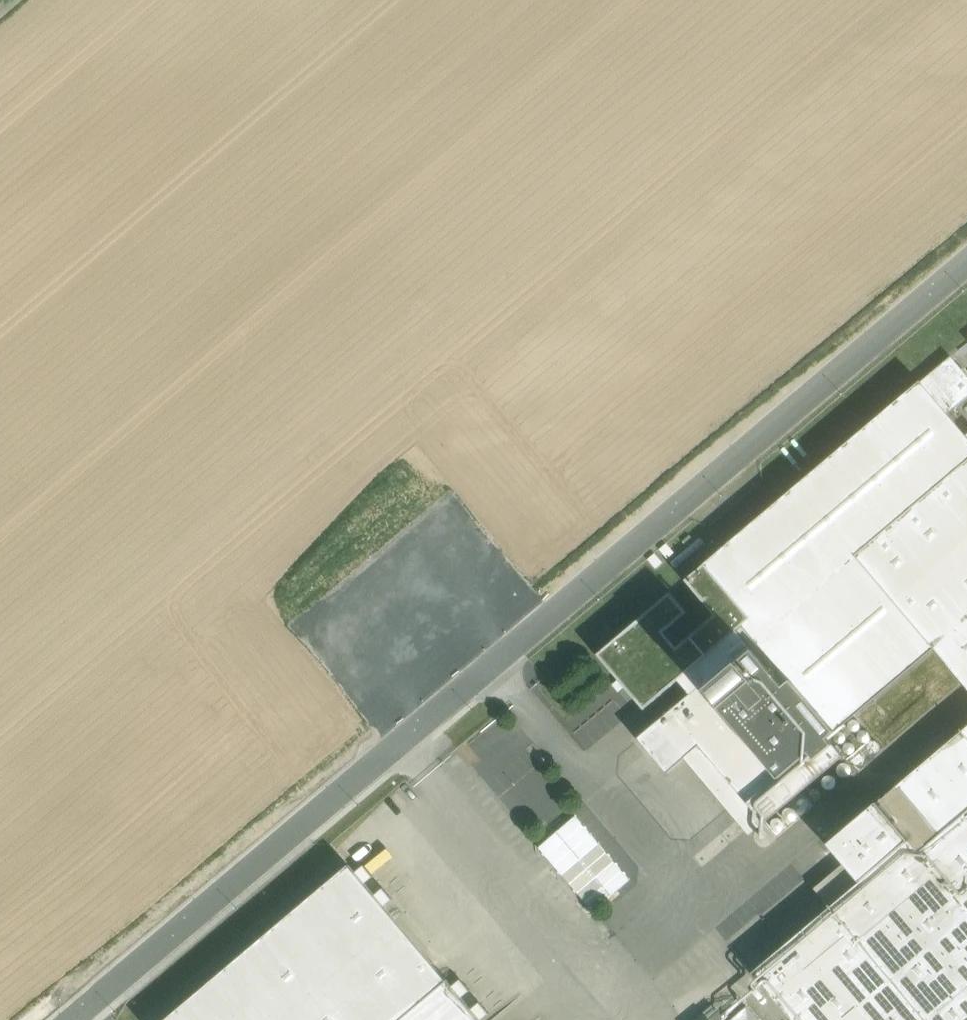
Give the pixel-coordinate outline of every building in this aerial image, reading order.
[(957,401),(966,394),(966,377),(951,354),(934,365),(957,401)] [(938,394),(947,385),(930,370),(921,379),(938,394)] [(828,739),(931,647),(966,617),(966,435),(920,381),(705,564),(751,618),(678,680),(679,681),(691,695),(656,724),(685,758),(700,746),(766,823),(844,757),(834,745),(817,760),(811,753),(781,779),(722,710),(770,669),(785,688),(793,681),(808,698),(800,705),(828,739)] [(671,593),(598,655),(619,680),(613,685),(619,692),(625,687),(644,710),(679,681),(678,680),(751,618),(705,564),(685,580),(715,615),(677,648),(665,633),(688,613),(671,593)] [(931,647),(966,690),(966,617),(931,647)] [(808,698),(793,681),(785,688),(770,669),(722,710),(781,779),(811,753),(817,760),(834,745),(828,739),(800,705),(808,698)] [(592,716),(571,733),(584,749),(605,732),(592,716)] [(752,971),(793,1019),(966,1019),(966,725),(826,842),(859,882),(752,971)] [(851,773),(851,771),(851,768),(849,766),(847,765),(845,765),(843,765),(841,767),(840,769),(839,771),(840,773),(841,775),(843,776),(845,777),(848,776),(849,775),(851,773)] [(836,785),(837,783),(836,780),(835,778),(833,777),(830,776),(828,777),(826,778),(824,780),(824,783),(824,785),(826,787),(828,789),(830,789),(833,789),(835,787),(836,785)] [(821,797),(822,795),(821,793),(820,791),(818,790),(816,789),(813,790),(812,791),(810,793),(810,795),(810,797),(812,799),(814,801),(816,801),(818,801),(820,799),(821,797)] [(168,1019),(404,1019),(448,983),(349,866),(168,1019)] [(448,983),(404,1019),(480,1019),(448,983)] [(749,1001),(726,1018),(713,1001),(689,1019),(764,1019),(749,1001)]
